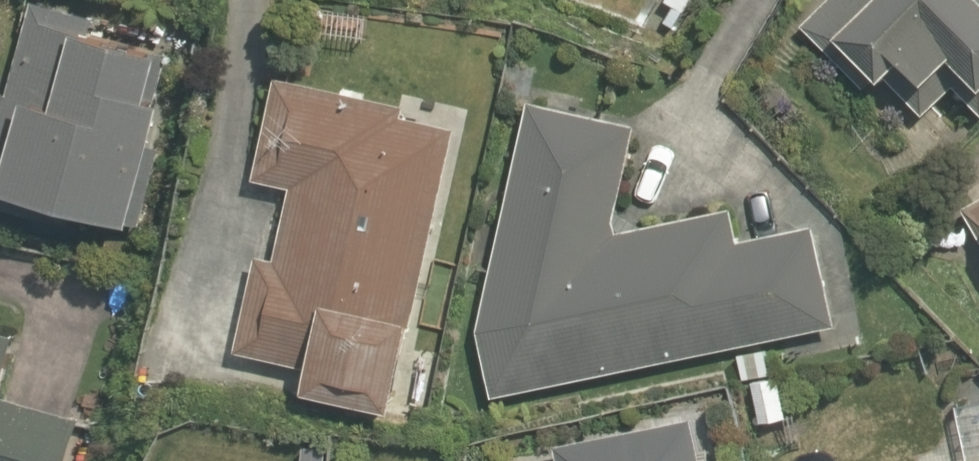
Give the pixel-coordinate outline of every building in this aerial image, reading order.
[(802,36),(836,70),(852,54),(922,123),(967,78),(978,90),(978,0),(837,0),(802,36)] [(25,18),(10,91),(0,89),(0,212),(148,243),(189,53),(25,18)] [(256,258),(235,362),(321,379),(315,410),(413,429),(475,121),(272,80),(250,192),(287,199),(275,262),(256,258)] [(740,209),(629,234),(639,133),(534,92),(474,337),(489,408),(851,332),(825,223),(746,236),(740,209)] [(964,210),(978,242),(978,197),(964,210)] [(94,424),(19,401),(35,347),(0,336),(0,460),(83,460),(94,424)] [(717,404),(533,446),(536,460),(730,460),(717,404)]
